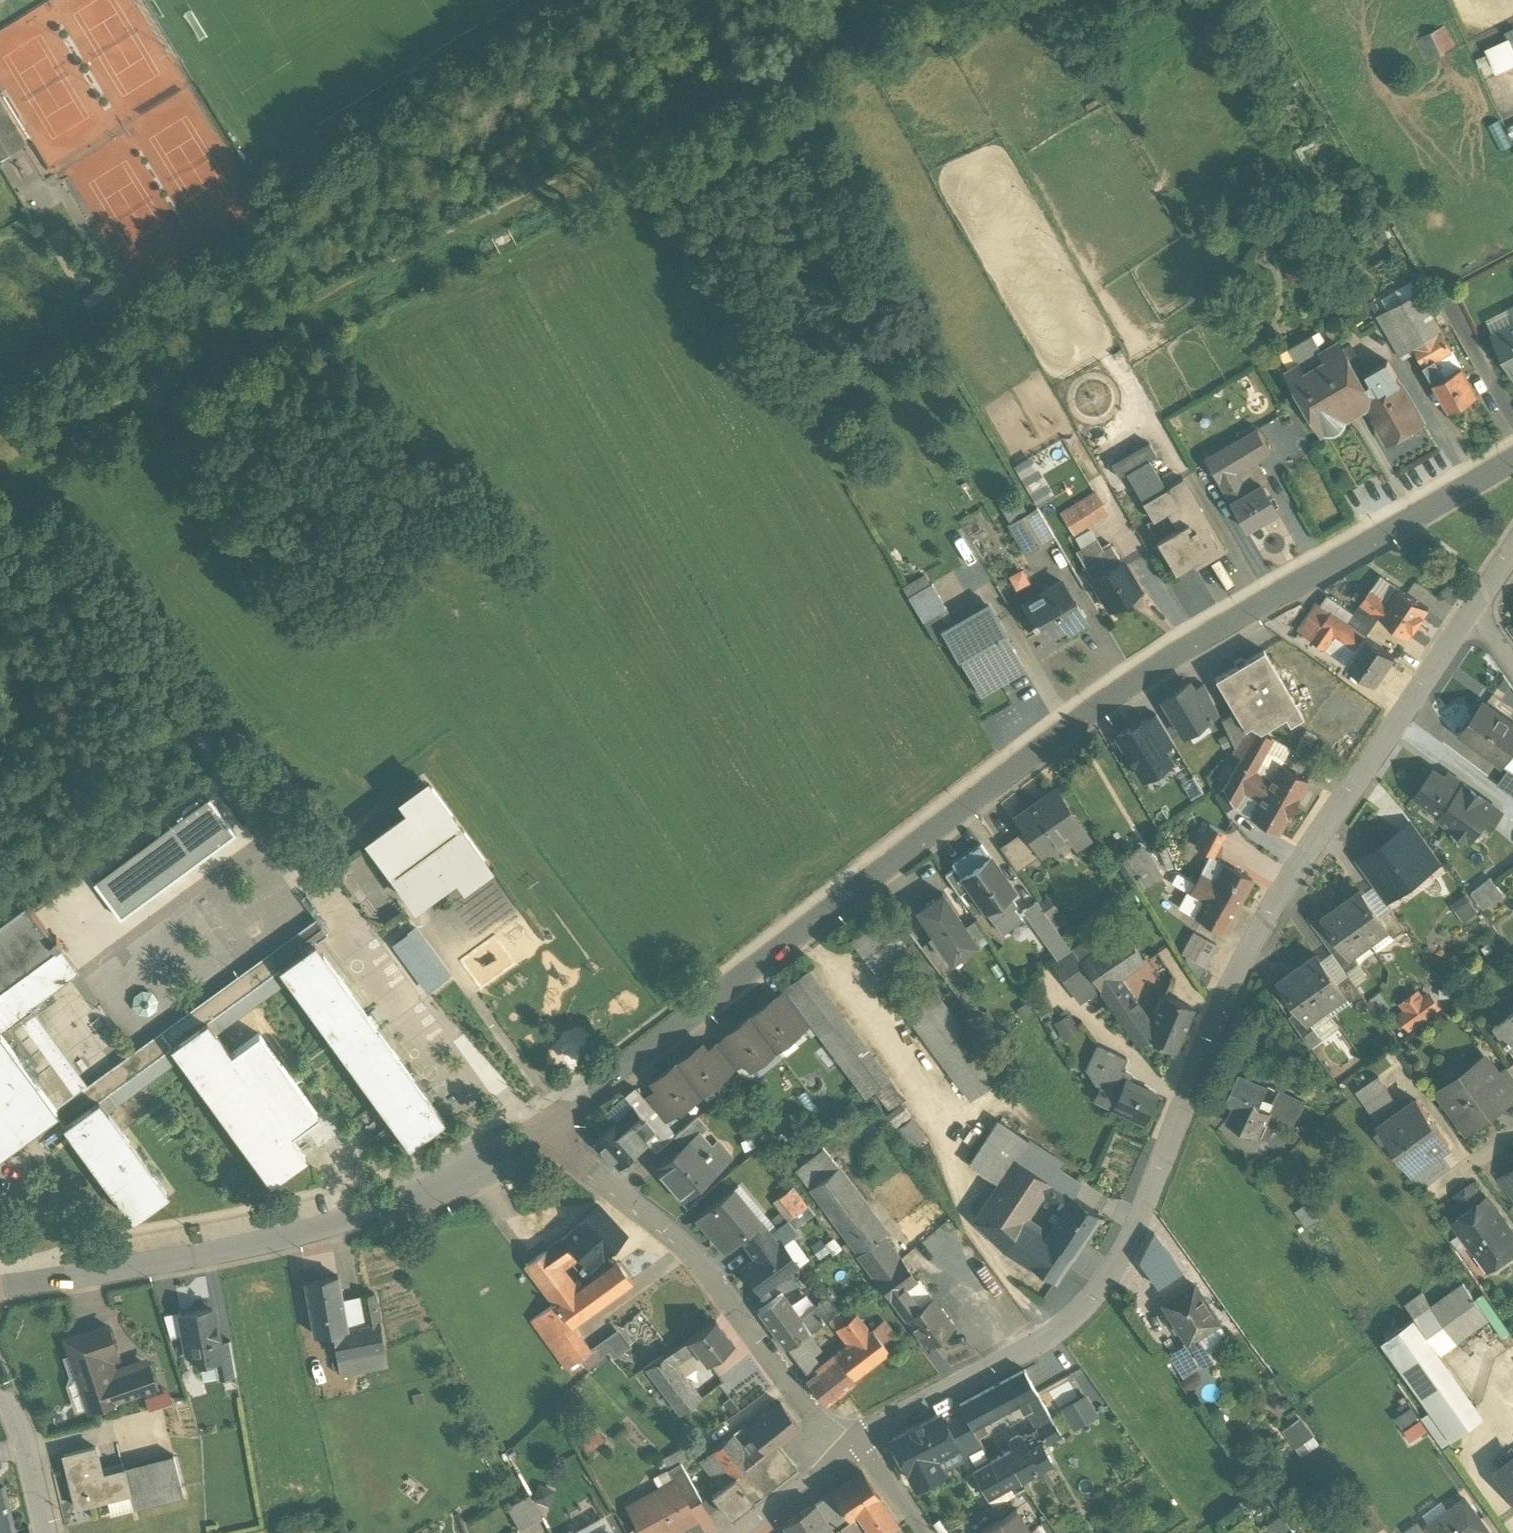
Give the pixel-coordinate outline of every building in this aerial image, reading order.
[(1447,54),(1438,35),(1416,47),(1425,65),(1447,54)] [(1505,46),(1486,55),(1497,77),(1512,69),(1512,63),(1505,46)] [(26,148),(0,105),(0,164),(26,148)] [(1395,296),(1380,304),(1387,315),(1401,307),(1395,296)] [(1387,315),(1386,316),(1410,357),(1412,355),(1411,354),(1441,337),(1417,298),(1401,307),(1387,315)] [(1386,316),(1375,322),(1399,363),(1410,357),(1386,316)] [(1492,341),(1512,381),(1512,330),(1492,341)] [(1441,337),(1411,354),(1412,355),(1422,372),(1433,366),(1451,356),(1441,337)] [(1399,388),(1380,399),(1373,389),(1372,390),(1365,394),(1342,353),(1325,363),(1322,358),(1298,372),(1312,395),(1301,402),(1321,436),(1366,410),(1387,446),(1421,426),(1399,388)] [(1387,366),(1365,379),(1372,390),(1373,389),(1380,399),(1399,388),(1387,366)] [(1433,366),(1422,372),(1432,389),(1443,382),(1433,366)] [(1443,382),(1432,389),(1448,417),(1477,401),(1461,372),(1443,382)] [(1257,436),(1205,465),(1217,487),(1219,486),(1234,478),(1256,465),(1269,458),(1257,436)] [(1151,449),(1113,471),(1120,482),(1127,478),(1151,464),(1158,460),(1151,449)] [(1151,464),(1127,478),(1144,507),(1167,493),(1151,464)] [(1256,465),(1234,478),(1246,498),(1262,489),(1262,490),(1268,487),(1256,465)] [(1234,478),(1219,486),(1231,507),(1246,498),(1234,478)] [(1204,518),(1184,483),(1167,493),(1144,507),(1143,507),(1154,525),(1168,517),(1178,533),(1204,518)] [(1231,507),(1229,508),(1245,535),(1277,517),(1262,490),(1262,489),(1246,498),(1231,507)] [(1096,498),(1061,519),(1073,539),(1108,519),(1096,498)] [(1036,510),(1006,527),(1024,558),(1054,540),(1036,510)] [(1226,555),(1204,518),(1178,533),(1157,546),(1176,578),(1194,567),(1192,564),(1204,556),(1210,565),(1226,555)] [(1096,544),(1077,556),(1084,568),(1104,556),(1103,555),(1096,544)] [(1104,556),(1084,568),(1093,583),(1122,566),(1112,550),(1103,555),(1104,556)] [(1122,566),(1093,583),(1112,616),(1140,599),(1122,566)] [(1398,593),(1379,580),(1369,594),(1388,607),(1398,593)] [(1075,608),(1063,589),(1060,587),(1025,608),(1024,612),(1034,628),(1033,628),(1036,633),(1039,631),(1046,644),(1049,645),(1067,634),(1069,637),(1073,639),(1086,631),(1087,627),(1082,619),(1083,616),(1078,609),(1075,608)] [(935,590),(911,604),(925,628),(949,614),(935,590)] [(1388,607),(1378,621),(1407,641),(1427,613),(1398,593),(1388,607)] [(1388,607),(1369,594),(1359,608),(1378,621),(1388,607)] [(1345,628),(1317,608),(1297,636),(1322,653),(1331,639),(1353,654),(1363,640),(1345,628)] [(1378,621),(1359,608),(1351,618),(1370,631),(1378,621)] [(1026,675),(991,614),(947,639),(982,700),(1026,675)] [(1370,631),(1351,618),(1345,628),(1363,640),(1364,641),(1370,631)] [(1353,654),(1331,639),(1322,653),(1344,668),(1353,654)] [(1364,641),(1363,640),(1353,654),(1344,668),(1373,689),(1393,661),(1364,641)] [(1237,671),(1215,683),(1234,717),(1237,722),(1238,722),(1246,736),(1250,729),(1259,734),(1261,723),(1280,712),(1292,705),(1264,655),(1244,667),(1237,671)] [(1241,662),(1234,667),(1237,671),(1244,667),(1241,662)] [(1190,688),(1163,704),(1184,740),(1209,725),(1198,707),(1200,706),(1195,696),(1190,688)] [(1219,718),(1206,690),(1195,696),(1200,706),(1198,707),(1209,725),(1219,718)] [(1292,705),(1280,712),(1285,721),(1289,729),(1302,721),(1292,705)] [(1482,707),(1459,738),(1500,768),(1512,750),(1512,730),(1482,707)] [(1280,712),(1261,723),(1259,734),(1259,735),(1261,736),(1285,721),(1280,712)] [(1234,717),(1223,724),(1236,753),(1246,736),(1238,722),(1237,722),(1234,717)] [(1157,718),(1146,725),(1164,754),(1175,747),(1157,718)] [(1140,729),(1133,733),(1130,732),(1118,740),(1143,783),(1171,766),(1164,754),(1146,725),(1145,723),(1141,725),(1140,729)] [(1236,753),(1233,757),(1243,763),(1259,734),(1250,729),(1246,736),(1236,753)] [(1243,763),(1239,770),(1253,778),(1266,755),(1273,743),(1261,736),(1259,735),(1259,734),(1243,763)] [(1318,741),(1307,735),(1296,756),(1307,762),(1318,741)] [(1291,753),(1273,743),(1266,755),(1284,765),(1291,753)] [(1284,765),(1266,755),(1255,775),(1272,785),(1281,769),(1282,770),(1284,765)] [(1282,770),(1281,769),(1272,785),(1266,795),(1294,811),(1309,785),(1282,770)] [(1253,778),(1239,770),(1225,794),(1225,795),(1234,811),(1235,811),(1243,796),(1249,786),(1253,778)] [(1272,785),(1255,775),(1253,778),(1249,786),(1266,795),(1272,785)] [(1511,775),(1499,792),(1512,802),(1512,776),(1511,775)] [(1500,817),(1448,780),(1445,784),(1433,776),(1415,801),(1441,819),(1438,822),(1467,843),(1481,824),(1490,831),(1500,817)] [(1266,795),(1249,786),(1243,796),(1260,806),(1266,795)] [(456,825),(429,788),(403,807),(411,818),(370,848),(414,908),(455,878),(462,888),(489,869),(462,832),(461,833),(455,826),(456,825)] [(1055,793),(1016,821),(1025,833),(1041,857),(1080,830),(1055,793)] [(1234,811),(1225,795),(1225,794),(1216,799),(1225,817),(1234,811)] [(1294,811),(1266,795),(1260,806),(1251,821),(1251,822),(1279,837),(1294,811)] [(1260,806),(1243,796),(1235,811),(1251,821),(1260,806)] [(209,801),(92,885),(119,922),(236,839),(209,801)] [(1210,828),(1197,851),(1213,860),(1226,837),(1210,828)] [(1438,867),(1410,829),(1399,836),(1427,874),(1438,867)] [(1025,833),(1001,850),(1017,874),(1041,857),(1025,833)] [(1427,874),(1399,836),(1356,867),(1384,905),(1427,874)] [(982,848),(953,869),(955,871),(956,871),(961,879),(990,859),(982,848)] [(1163,877),(1144,848),(1129,857),(1148,886),(1163,877)] [(1015,895),(990,859),(961,879),(961,880),(970,892),(986,916),(987,915),(994,925),(1014,911),(1017,909),(1010,899),(1015,895)] [(1253,883),(1225,867),(1216,883),(1210,894),(1239,910),(1253,883)] [(961,879),(956,871),(955,871),(946,878),(960,899),(970,892),(961,880),(961,879)] [(1216,883),(1201,875),(1195,886),(1210,894),(1216,883)] [(1210,894),(1195,886),(1189,896),(1194,899),(1204,904),(1210,894)] [(1493,887),(1482,896),(1489,905),(1500,896),(1493,887)] [(1239,910),(1210,894),(1204,904),(1197,918),(1196,920),(1222,935),(1239,910)] [(978,949),(943,896),(917,914),(935,941),(930,944),(941,958),(945,956),(952,966),(978,949)] [(1377,923),(1357,896),(1341,908),(1368,946),(1385,934),(1377,923)] [(1194,899),(1187,912),(1197,918),(1204,904),(1194,899)] [(1512,917),(1498,900),(1482,913),(1495,931),(1512,917)] [(0,922),(0,1032),(79,973),(59,946),(62,944),(56,936),(54,938),(27,902),(0,922)] [(1047,903),(1039,908),(1046,918),(1054,913),(1047,903)] [(1039,908),(1037,905),(1024,914),(1042,941),(1056,932),(1046,918),(1039,908)] [(1368,946),(1341,908),(1321,921),(1341,949),(1349,960),(1368,946)] [(1014,911),(994,925),(1002,936),(1022,922),(1014,911)] [(1390,914),(1377,923),(1385,934),(1391,942),(1403,933),(1390,914)] [(1486,931),(1474,916),(1460,927),(1472,942),(1486,931)] [(908,950),(884,920),(852,946),(876,976),(908,950)] [(393,946),(427,994),(443,983),(409,935),(393,946)] [(1125,935),(1083,965),(1101,990),(1103,993),(1119,981),(1145,962),(1125,935)] [(1216,947),(1192,935),(1181,956),(1205,969),(1216,947)] [(171,1048),(98,1100),(63,1126),(133,1221),(168,1196),(106,1112),(180,1060),(271,1184),(306,1159),(295,1143),(230,1054),(216,1035),(288,982),(410,1148),(445,1122),(314,944),(279,970),(207,1022),(171,1048)] [(1341,949),(1331,956),(1345,975),(1355,968),(1349,960),(1341,949)] [(1083,965),(1073,952),(1054,966),(1081,1004),(1101,990),(1083,965)] [(1176,978),(1161,954),(1152,960),(1166,984),(1176,978)] [(1334,988),(1314,960),(1297,972),(1325,1011),(1342,999),(1334,988)] [(810,972),(784,992),(786,995),(809,1026),(865,1101),(875,1095),(875,1094),(892,1082),(810,972)] [(1325,1011),(1297,972),(1278,986),(1298,1014),(1306,1025),(1307,1024),(1325,1011)] [(1360,998),(1346,979),(1334,988),(1342,999),(1347,1006),(1360,998)] [(1119,981),(1103,993),(1142,1046),(1148,1042),(1154,1024),(1149,1022),(1119,981)] [(1001,1081),(927,984),(898,1006),(972,1103),(1001,1081)] [(809,1026),(786,995),(775,1003),(799,1034),(809,1026)] [(1154,1024),(1148,1042),(1178,1054),(1194,1011),(1164,1000),(1154,1024)] [(774,1002),(726,1039),(745,1062),(751,1071),(799,1034),(775,1003),(774,1002)] [(1325,1011),(1307,1024),(1312,1032),(1318,1041),(1337,1028),(1325,1011)] [(1435,1020),(1429,1012),(1410,1026),(1413,1031),(1406,1037),(1417,1052),(1451,1027),(1443,1014),(1435,1020)] [(1306,1025),(1298,1014),(1287,1021),(1301,1041),(1312,1032),(1307,1024),(1306,1025)] [(1493,1030),(1507,1050),(1510,1048),(1512,1052),(1512,1016),(1493,1030)] [(1080,1036),(1069,1019),(1059,1026),(1070,1043),(1080,1036)] [(1312,1032),(1301,1041),(1307,1049),(1318,1041),(1312,1032)] [(0,1033),(0,1152),(57,1109),(0,1033)] [(259,1033),(230,1054),(295,1143),(324,1122),(259,1033)] [(745,1062),(728,1041),(708,1057),(724,1078),(745,1062)] [(1128,1061),(1096,1045),(1088,1071),(1102,1092),(1103,1091),(1120,1099),(1128,1083),(1129,1084),(1131,1078),(1122,1074),(1128,1061)] [(701,1049),(653,1085),(659,1093),(676,1115),(724,1078),(708,1057),(701,1049)] [(1498,1079),(1485,1062),(1439,1095),(1467,1134),(1485,1121),(1484,1119),(1510,1100),(1512,1099),(1498,1079)] [(1498,1079),(1512,1099),(1510,1100),(1512,1103),(1512,1102),(1512,1081),(1507,1072),(1498,1079)] [(1268,1091),(1240,1077),(1226,1105),(1234,1108),(1253,1117),(1251,1120),(1253,1121),(1259,1110),(1263,1102),(1268,1091)] [(1402,1114),(1378,1081),(1356,1097),(1380,1130),(1402,1114)] [(892,1082),(875,1094),(889,1115),(906,1102),(892,1082)] [(1129,1084),(1128,1083),(1120,1099),(1115,1111),(1145,1124),(1157,1097),(1129,1084)] [(1120,1099),(1103,1091),(1102,1092),(1098,1103),(1115,1111),(1120,1099)] [(676,1115),(659,1093),(645,1103),(664,1125),(676,1115)] [(1263,1102),(1259,1110),(1279,1122),(1293,1129),(1305,1105),(1280,1093),(1274,1107),(1263,1102)] [(645,1103),(643,1101),(633,1111),(655,1136),(646,1143),(657,1155),(676,1139),(664,1125),(645,1103)] [(1402,1114),(1380,1130),(1412,1175),(1449,1149),(1417,1104),(1402,1114)] [(1226,1123),(1262,1139),(1266,1128),(1253,1121),(1251,1120),(1253,1117),(1234,1108),(1232,1111),(1226,1123)] [(1279,1122),(1259,1110),(1253,1121),(1266,1128),(1274,1132),(1279,1122)] [(633,1111),(595,1144),(618,1169),(646,1143),(655,1136),(633,1111)] [(698,1118),(676,1139),(684,1150),(692,1143),(693,1144),(701,1136),(708,1130),(698,1118)] [(998,1123),(969,1169),(999,1188),(1017,1161),(1028,1143),(998,1123)] [(726,1165),(701,1136),(693,1144),(692,1143),(684,1150),(657,1173),(682,1202),(726,1165)] [(1063,1166),(1028,1143),(1017,1161),(1052,1185),(1060,1172),(1063,1166)] [(823,1151),(797,1173),(811,1192),(839,1171),(823,1151)] [(999,1188),(976,1223),(1007,1251),(1024,1224),(1026,1225),(1043,1198),(1049,1202),(1058,1189),(1052,1185),(1017,1161),(999,1188)] [(887,1236),(839,1171),(811,1192),(859,1256),(883,1239),(884,1239),(887,1236)] [(1083,1188),(1060,1172),(1052,1185),(1058,1189),(1074,1200),(1075,1200),(1083,1188)] [(1471,1187),(1454,1198),(1462,1211),(1480,1201),(1471,1187)] [(1074,1200),(1058,1189),(1049,1202),(1065,1213),(1074,1200)] [(733,1191),(698,1221),(724,1252),(739,1239),(760,1222),(733,1191)] [(1075,1200),(1074,1200),(1065,1213),(1056,1226),(1084,1245),(1102,1218),(1075,1200)] [(1491,1215),(1483,1204),(1455,1224),(1463,1235),(1460,1237),(1480,1264),(1483,1262),(1491,1272),(1512,1256),(1512,1245),(1510,1242),(1512,1240),(1512,1239),(1494,1212),(1491,1215)] [(599,1210),(569,1237),(578,1253),(579,1253),(590,1243),(603,1257),(624,1237),(599,1210)] [(760,1222),(739,1239),(749,1252),(770,1236),(760,1222)] [(788,1223),(770,1236),(777,1245),(780,1243),(781,1243),(784,1247),(798,1237),(788,1223)] [(1026,1225),(1024,1224),(1007,1251),(1058,1284),(1075,1258),(1047,1240),(1026,1225)] [(1084,1245),(1056,1226),(1047,1240),(1075,1258),(1084,1245)] [(770,1236),(749,1252),(756,1261),(781,1243),(780,1243),(777,1245),(770,1236)] [(569,1237),(526,1268),(555,1306),(557,1305),(559,1308),(579,1294),(559,1267),(578,1253),(569,1237)] [(1141,1264),(1159,1291),(1183,1275),(1155,1237),(1141,1264)] [(884,1239),(883,1239),(859,1256),(859,1257),(890,1300),(891,1299),(904,1289),(906,1292),(917,1284),(884,1239)] [(756,1261),(743,1271),(762,1297),(799,1269),(784,1247),(781,1243),(756,1261)] [(579,1294),(559,1308),(572,1327),(632,1284),(617,1265),(616,1266),(616,1267),(579,1294)] [(338,1279),(306,1285),(315,1338),(333,1335),(347,1332),(347,1331),(342,1302),(338,1279)] [(917,1284),(906,1292),(919,1310),(932,1301),(919,1282),(917,1284)] [(1194,1286),(1163,1306),(1188,1345),(1219,1325),(1194,1286)] [(1463,1287),(1431,1310),(1457,1345),(1488,1322),(1463,1287)] [(932,1301),(919,1310),(906,1292),(904,1289),(891,1299),(928,1349),(953,1330),(932,1301)] [(374,1296),(360,1299),(365,1328),(380,1325),(374,1296)] [(799,1320),(782,1297),(759,1313),(787,1351),(837,1315),(832,1307),(827,1301),(799,1320)] [(360,1299),(342,1302),(347,1331),(365,1328),(360,1299)] [(844,1310),(838,1302),(832,1307),(837,1315),(844,1310)] [(559,1308),(557,1305),(555,1306),(532,1323),(567,1372),(581,1362),(592,1354),(572,1327),(559,1308)] [(854,1308),(833,1326),(838,1333),(848,1325),(860,1316),(854,1308)] [(1431,1310),(1385,1343),(1411,1378),(1441,1357),(1457,1345),(1431,1310)] [(182,1318),(181,1318),(184,1338),(188,1355),(199,1364),(215,1361),(221,1360),(219,1345),(213,1313),(182,1318)] [(181,1314),(164,1317),(171,1340),(184,1338),(181,1318),(182,1318),(181,1314)] [(866,1325),(860,1316),(848,1325),(854,1333),(866,1325)] [(733,1346),(716,1323),(690,1342),(674,1353),(681,1363),(698,1351),(708,1366),(733,1346)] [(365,1328),(347,1331),(347,1332),(333,1335),(337,1361),(365,1356),(385,1352),(380,1325),(365,1328)] [(866,1325),(854,1333),(862,1343),(873,1335),(866,1325)] [(107,1329),(67,1343),(76,1369),(100,1358),(99,1354),(112,1349),(107,1329)] [(862,1343),(838,1361),(853,1380),(888,1354),(873,1335),(862,1343)] [(592,1354),(581,1362),(587,1371),(604,1358),(609,1354),(613,1360),(617,1357),(625,1351),(626,1346),(621,1339),(615,1338),(592,1354)] [(787,1351),(784,1353),(798,1371),(821,1354),(810,1338),(787,1351)] [(231,1343),(219,1345),(221,1360),(215,1361),(218,1381),(237,1377),(231,1343)] [(1197,1370),(1183,1347),(1169,1356),(1183,1379),(1197,1370)] [(385,1352),(365,1356),(368,1372),(388,1368),(385,1352)] [(674,1353),(647,1371),(657,1383),(677,1371),(675,1368),(681,1363),(674,1353)] [(821,1354),(798,1371),(807,1383),(830,1367),(831,1366),(821,1354)] [(365,1356),(337,1361),(340,1377),(368,1372),(365,1356)] [(1485,1419),(1441,1357),(1411,1378),(1418,1388),(1414,1391),(1430,1413),(1452,1443),(1485,1419)] [(100,1358),(76,1369),(90,1410),(116,1402),(110,1385),(100,1358)] [(831,1366),(830,1367),(807,1383),(824,1405),(855,1382),(853,1380),(838,1361),(831,1366)] [(147,1368),(110,1385),(116,1402),(155,1388),(147,1368)] [(677,1371),(657,1383),(683,1415),(700,1403),(677,1371)] [(1025,1373),(960,1407),(965,1418),(972,1430),(1019,1406),(1038,1396),(1025,1373)] [(169,1392),(146,1401),(150,1410),(172,1402),(169,1392)] [(1038,1396),(1019,1406),(1026,1417),(1044,1407),(1038,1396)] [(1085,1400),(1064,1412),(1074,1430),(1096,1418),(1085,1400)] [(782,1406),(751,1432),(761,1445),(746,1458),(753,1465),(776,1447),(799,1429),(782,1406)] [(1452,1443),(1430,1413),(1421,1420),(1443,1450),(1452,1443)] [(938,1417),(893,1440),(917,1487),(940,1475),(939,1472),(961,1460),(945,1428),(938,1417)] [(965,1418),(945,1428),(961,1460),(982,1449),(972,1430),(968,1423),(965,1418)] [(1299,1458),(1319,1446),(1303,1419),(1283,1430),(1299,1458)] [(1422,1421),(1404,1433),(1411,1444),(1429,1432),(1422,1421)] [(1052,1422),(1036,1430),(1045,1445),(1060,1436),(1052,1422)] [(593,1427),(578,1441),(589,1453),(604,1440),(593,1427)] [(1036,1430),(1027,1436),(1030,1442),(1037,1438),(1041,1446),(1045,1445),(1036,1430)] [(1027,1436),(1022,1439),(1018,1438),(1010,1442),(1009,1446),(1012,1451),(974,1473),(988,1499),(1051,1465),(1041,1446),(1037,1438),(1030,1442),(1027,1436)] [(731,1438),(715,1453),(731,1471),(732,1470),(746,1458),(731,1438)] [(739,1476),(713,1497),(730,1520),(795,1471),(776,1447),(753,1465),(739,1476)] [(103,1475),(97,1449),(65,1457),(78,1508),(108,1501),(129,1495),(131,1495),(125,1469),(103,1475)] [(681,1449),(663,1462),(670,1472),(681,1466),(688,1460),(681,1449)] [(174,1457),(125,1469),(131,1495),(129,1495),(133,1510),(184,1498),(174,1457)] [(746,1458),(732,1470),(739,1476),(753,1465),(746,1458)] [(681,1466),(670,1472),(679,1488),(680,1487),(692,1509),(702,1505),(681,1466)] [(1511,1469),(1505,1468),(1500,1472),(1500,1478),(1512,1495),(1512,1467),(1511,1469)] [(863,1473),(815,1505),(833,1532),(859,1516),(881,1501),(863,1473)] [(11,1519),(3,1486),(0,1487),(0,1522),(11,1519)] [(630,1513),(641,1532),(675,1532),(698,1521),(692,1509),(680,1487),(679,1488),(630,1513)] [(129,1495),(108,1501),(111,1516),(112,1516),(133,1510),(129,1495)] [(529,1498),(508,1510),(520,1532),(542,1521),(529,1498)] [(565,1506),(551,1500),(545,1516),(558,1522),(565,1506)] [(1428,1527),(1432,1532),(1489,1532),(1465,1500),(1428,1527)] [(881,1501),(859,1516),(866,1525),(872,1532),(888,1532),(899,1527),(881,1501)] [(785,1525),(790,1532),(833,1532),(815,1505),(785,1525)] [(982,1531),(984,1532),(1032,1532),(1018,1509),(982,1531)] [(833,1532),(854,1532),(866,1525),(859,1516),(833,1532)] [(0,1522),(0,1532),(14,1532),(11,1519),(0,1522)] [(1418,1524),(1406,1532),(1425,1532),(1418,1524)] [(854,1532),(872,1532),(866,1525),(854,1532)]
